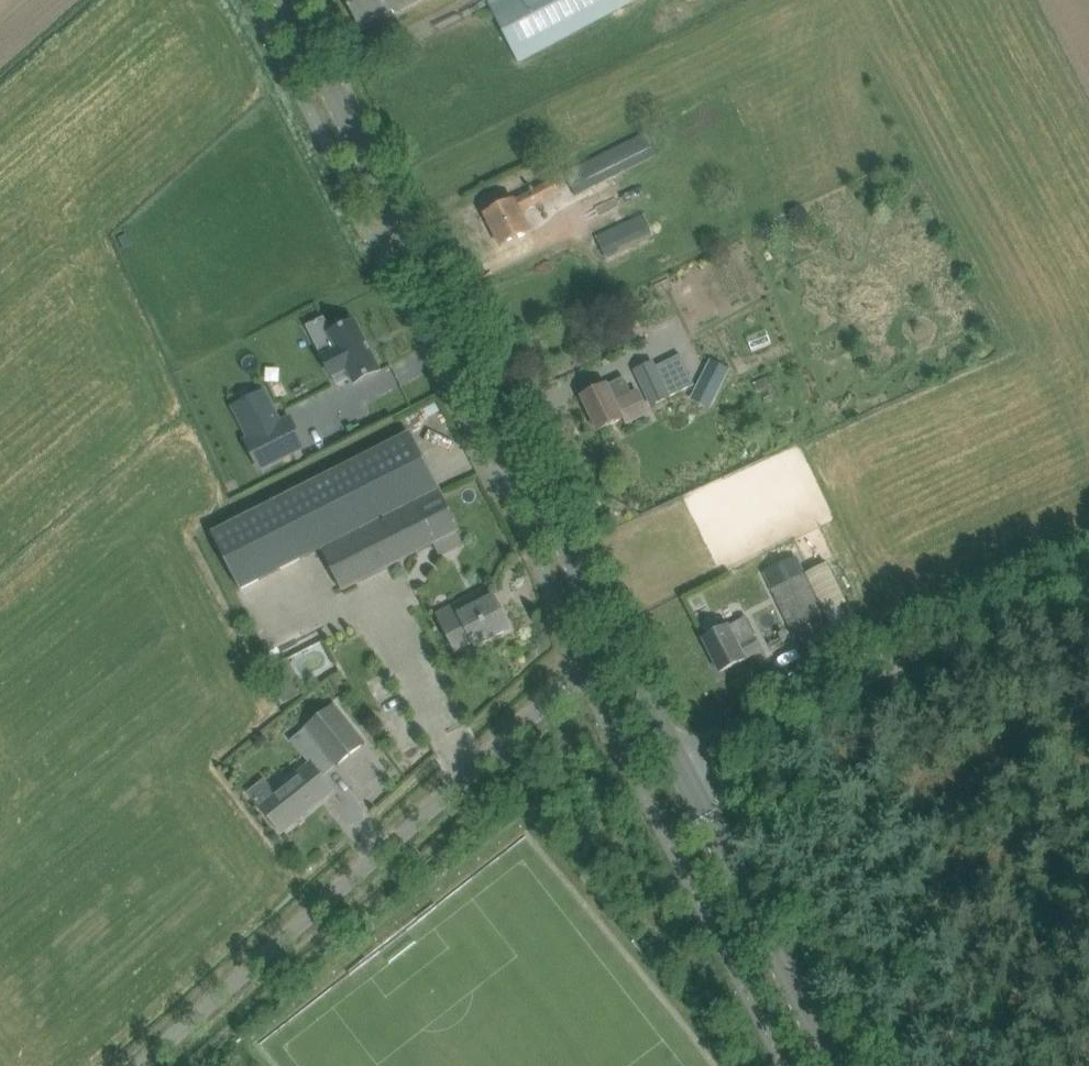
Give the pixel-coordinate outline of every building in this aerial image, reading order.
[(360,25),(394,7),(396,11),(418,0),(347,0),(360,25)] [(489,2),(519,61),(539,51),(617,9),(619,8),(627,3),(633,1),(632,0),(493,0),(489,2)] [(577,195),(658,154),(647,133),(566,174),(577,195)] [(515,199),(506,204),(486,214),(502,246),(531,231),(522,212),(566,190),(559,178),(515,200),(515,199)] [(644,214),(596,236),(606,257),(654,236),(644,214)] [(324,360),(339,391),(356,383),(380,371),(365,340),(340,352),(324,360)] [(656,367),(654,363),(637,371),(654,407),(670,399),(669,397),(694,385),(680,355),(656,367)] [(709,358),(699,379),(721,390),(731,370),(709,358)] [(321,402),(304,368),(286,377),(304,411),(321,402)] [(608,384),(602,387),(583,396),(599,430),(624,418),(627,424),(650,413),(639,390),(632,393),(624,377),(608,385),(608,384)] [(265,389),(232,406),(248,437),(244,440),(260,471),(307,447),(291,415),(281,420),(265,389)] [(461,531),(411,434),(212,533),(241,589),(321,549),(343,590),(435,545),(441,556),(464,545),(458,533),(461,531)] [(783,586),(772,591),(801,650),(833,634),(816,601),(829,594),(816,568),(805,574),(791,546),(769,558),(783,586)] [(716,596),(726,616),(729,621),(742,615),(728,589),(716,596)] [(495,597),(493,598),(488,601),(483,591),(438,614),(457,651),(475,642),(476,646),(510,629),(495,597)] [(762,650),(754,635),(756,634),(747,617),(746,618),(745,617),(704,639),(721,672),(746,659),(745,659),(762,650)] [(289,658),(270,667),(279,683),(275,685),(276,688),(292,679),(299,676),(289,658)] [(306,728),(336,766),(365,743),(335,705),(306,728)] [(333,791),(320,774),(312,764),(276,793),(264,779),(249,791),(282,832),(333,791)]
